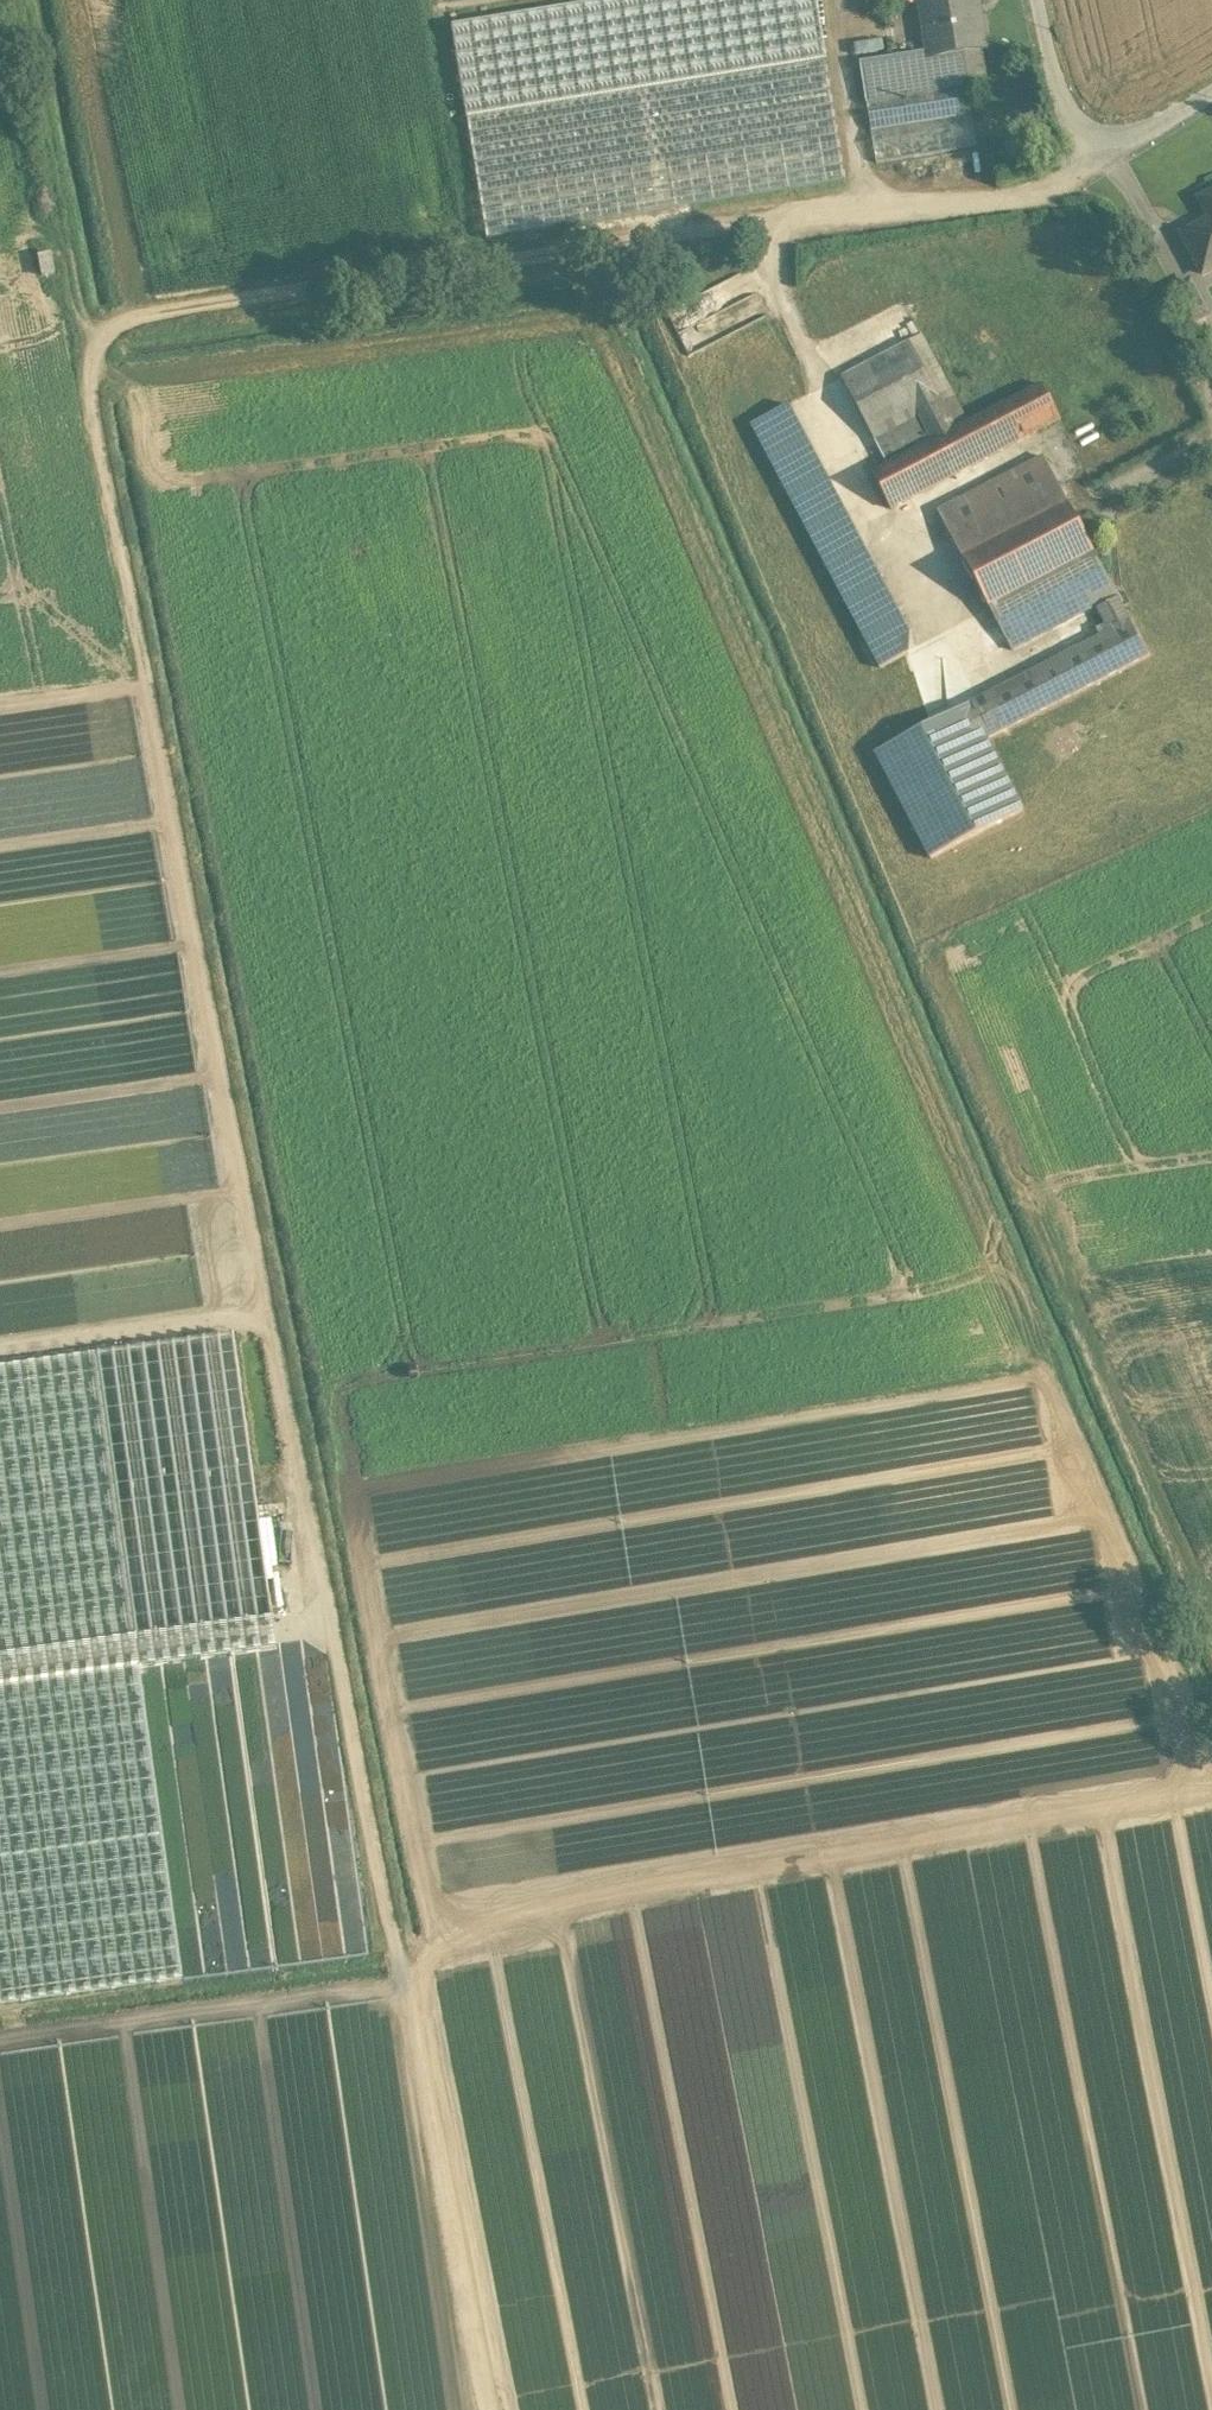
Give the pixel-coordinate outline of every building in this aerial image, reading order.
[(930,36),(936,35),(938,53),(962,50),(962,53),(981,50),(982,49),(980,34),(984,33),(979,2),(974,3),(974,0),(924,0),(930,36)] [(938,53),(885,62),(891,100),(968,88),(967,81),(962,53),(962,50),(938,53)] [(986,78),(981,50),(962,53),(967,81),(986,78)] [(466,119),(485,237),(843,180),(824,61),(466,119)] [(885,62),(861,66),(867,104),(891,100),(885,62)] [(891,100),(867,104),(877,164),(977,148),(968,88),(891,100)] [(1183,236),(1204,276),(1211,272),(1211,220),(1183,236)] [(745,272),(666,313),(677,335),(756,294),(745,272)] [(1191,283),(1174,291),(1192,325),(1209,316),(1191,283)] [(756,294),(677,335),(688,357),(767,316),(756,294)] [(910,342),(842,378),(875,441),(920,417),(933,442),(956,430),(910,342)] [(888,466),(873,474),(892,510),(1061,421),(1042,385),(956,430),(933,442),(888,466)] [(920,417),(875,441),(888,466),(933,442),(920,417)] [(1044,457),(938,512),(963,558),(1068,503),(1044,457)] [(822,468),(784,487),(808,532),(846,513),(822,468)] [(1068,503),(963,558),(990,608),(1095,553),(1068,503)] [(846,513),(808,532),(825,565),(863,545),(846,513)] [(863,545),(825,565),(864,637),(902,617),(863,545)] [(1095,553),(990,608),(1012,650),(1096,607),(1118,595),(1095,553)] [(1068,653),(990,694),(1009,729),(1150,655),(1118,595),(1096,607),(1100,614),(1109,631),(1068,653)] [(1100,614),(1059,636),(1068,653),(1109,631),(1100,614)] [(902,617),(864,637),(872,652),(910,632),(902,617)] [(990,694),(876,753),(931,859),(1024,810),(987,740),(1009,729),(990,694)] [(0,1366),(0,1996),(1,2003),(181,1978),(138,1667),(275,1647),(232,1334),(0,1366)]
